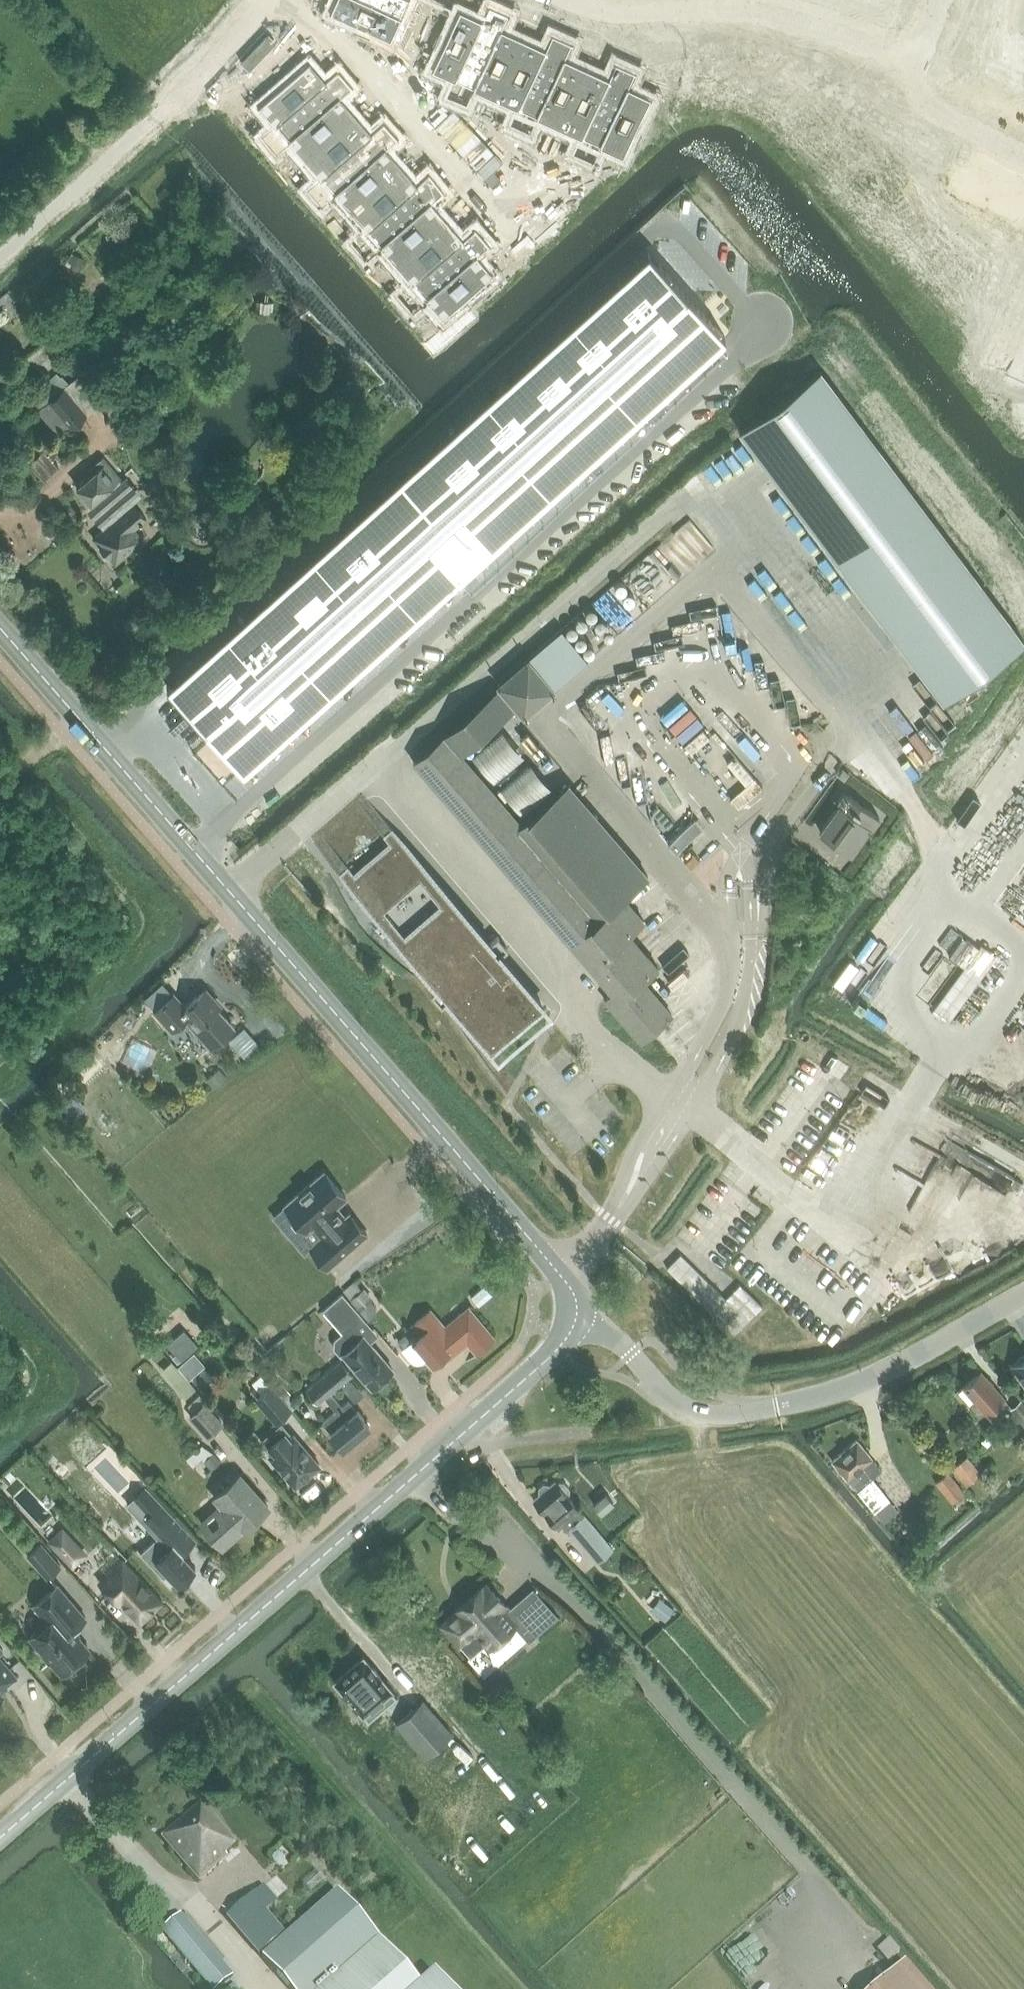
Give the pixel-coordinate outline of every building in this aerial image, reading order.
[(329,11),(391,39),(401,17),(414,23),(418,13),(391,0),(334,0),(329,11)] [(418,13),(423,2),(418,0),(391,0),(418,13)] [(854,4),(897,20),(905,0),(856,0),(854,4)] [(978,12),(1017,27),(1023,9),(1023,6),(1007,0),(982,0),(978,12)] [(458,7),(429,68),(452,79),(446,92),(456,96),(497,7),(487,3),(480,17),(458,7)] [(497,7),(456,96),(466,101),(472,88),(494,98),(523,37),(500,27),(507,12),(497,7)] [(978,12),(970,32),(1010,47),(1017,27),(978,12)] [(523,37),(494,98),(517,109),(511,122),(521,126),(562,37),(552,32),(545,47),(523,37)] [(970,32),(963,52),(1002,67),(1010,47),(970,32)] [(562,37),(521,126),(531,131),(537,118),(560,128),(563,122),(588,67),(565,57),(572,42),(562,37)] [(963,52),(955,73),(994,88),(1002,67),(963,52)] [(588,67),(563,122),(585,132),(579,145),(589,150),(630,61),(620,56),(613,71),(591,60),(588,67)] [(305,57),(254,101),(270,120),(260,129),(267,137),(341,73),(334,65),(322,75),(305,57)] [(630,61),(589,150),(599,154),(605,142),(628,152),(656,90),(634,80),(640,65),(630,61)] [(691,75),(686,90),(705,97),(707,89),(731,98),(734,90),(758,100),(767,73),(743,63),(741,70),(716,61),(708,82),(691,75)] [(341,73),(267,137),(274,146),(285,137),(301,155),(352,111),(336,92),(348,82),(341,73)] [(830,73),(812,109),(832,119),(830,125),(840,130),(849,112),(839,106),(851,83),(830,73)] [(662,120),(667,109),(656,104),(651,115),(662,120)] [(352,111),(301,155),(317,174),(307,183),(314,192),(388,127),(381,119),(368,130),(352,111)] [(845,142),(836,160),(847,165),(852,155),(872,165),(891,129),(870,119),(855,147),(845,142)] [(388,127),(314,192),(321,200),(332,191),(348,209),(399,165),(383,147),(395,136),(388,127)] [(891,129),(872,165),(892,175),(887,186),(898,191),(907,174),(896,168),(911,140),(891,129)] [(399,165),(348,209),(364,228),(354,237),(361,246),(435,182),(428,173),(415,184),(399,165)] [(435,182),(361,246),(368,254),(379,245),(395,264),(446,219),(430,201),(442,190),(435,182)] [(923,196),(904,234),(931,247),(949,208),(923,196)] [(446,219),(395,264),(411,282),(401,292),(408,300),(482,236),(475,227),(462,238),(446,219)] [(482,236),(408,300),(415,308),(426,299),(442,318),(493,274),(477,255),(489,244),(482,236)] [(649,250),(166,685),(167,685),(172,682),(246,764),(242,768),(243,769),(725,335),(649,250)] [(992,270),(1023,286),(1023,262),(1002,251),(992,270)] [(71,252),(65,263),(77,270),(83,258),(71,252)] [(239,259),(249,271),(257,263),(247,252),(239,259)] [(983,290),(1021,309),(1023,302),(1023,286),(992,270),(983,290)] [(983,290),(974,309),(1012,328),(1021,309),(983,290)] [(974,309),(964,329),(1002,347),(1012,328),(974,309)] [(739,429),(944,702),(1023,641),(1023,640),(819,369),(739,429)] [(64,389),(49,402),(69,426),(84,413),(98,400),(78,377),(64,389)] [(273,431),(264,435),(265,447),(275,449),(281,441),(281,436),(273,431)] [(93,474),(77,487),(92,505),(89,507),(105,526),(93,537),(114,563),(142,539),(133,528),(145,517),(133,503),(141,496),(126,478),(123,481),(104,458),(90,469),(92,472),(93,474)] [(528,660),(496,687),(498,689),(517,711),(522,717),(554,690),(528,660)] [(498,689),(444,737),(463,758),(496,729),(517,711),(498,689)] [(521,758),(499,733),(472,756),(493,781),(521,758)] [(444,737),(414,763),(464,820),(610,990),(613,994),(606,1000),(641,1042),(651,1033),(668,1018),(672,1015),(643,981),(656,969),(627,935),(641,922),(621,899),(599,918),(519,823),(463,758),(444,737)] [(549,791),(528,766),(501,789),(522,814),(549,791)] [(565,783),(519,823),(599,918),(621,899),(646,878),(565,783)] [(874,830),(882,819),(843,792),(836,802),(839,805),(820,833),(852,857),(872,828),(874,830)] [(692,821),(668,842),(675,851),(700,830),(692,821)] [(341,874),(339,875),(493,1051),(545,1006),(502,957),(509,951),(498,938),(492,944),(392,830),(390,831),(385,835),(383,837),(394,849),(358,880),(348,868),(346,869),(341,874)] [(175,993),(156,1011),(172,1029),(186,1017),(211,1046),(234,1025),(230,1021),(204,991),(187,1007),(175,993)] [(104,1045),(113,1056),(121,1050),(112,1038),(104,1045)] [(218,1068),(206,1079),(214,1088),(227,1077),(218,1068)] [(324,1171),(285,1205),(307,1231),(313,1226),(322,1237),(310,1247),(328,1268),(367,1234),(350,1213),(344,1218),(335,1207),(346,1197),(324,1171)] [(356,1282),(346,1291),(361,1309),(372,1301),(356,1282)] [(364,1337),(373,1329),(342,1293),(325,1307),(342,1327),(345,1324),(348,1327),(342,1332),(342,1333),(334,1340),(334,1348),(341,1356),(343,1354),(372,1387),(376,1383),(381,1384),(388,1378),(388,1373),(392,1369),(379,1353),(377,1355),(372,1349),(374,1347),(364,1337)] [(413,1341),(402,1350),(410,1360),(412,1361),(414,1362),(416,1363),(418,1364),(420,1364),(421,1364),(423,1363),(425,1362),(427,1361),(428,1359),(432,1364),(444,1354),(448,1359),(467,1342),(477,1353),(496,1338),(469,1306),(446,1325),(431,1308),(413,1323),(420,1332),(412,1339),(413,1341)] [(183,1328),(166,1343),(180,1359),(197,1344),(183,1328)] [(134,1335),(148,1351),(155,1344),(142,1329),(134,1335)] [(193,1352),(177,1366),(189,1379),(205,1365),(193,1352)] [(1013,1365),(1023,1381),(1023,1358),(1013,1365)] [(171,1360),(161,1369),(185,1397),(195,1388),(171,1360)] [(307,1390),(318,1404),(325,1398),(336,1411),(324,1423),(331,1432),(330,1433),(342,1448),(369,1425),(358,1411),(357,1411),(348,1401),(342,1406),(332,1393),(352,1375),(341,1362),(307,1390)] [(204,1367),(193,1378),(202,1387),(213,1377),(204,1367)] [(271,1367),(263,1374),(272,1384),(280,1377),(271,1367)] [(980,1371),(965,1385),(988,1411),(995,1418),(1010,1405),(1003,1397),(980,1371)] [(282,1382),(277,1386),(284,1395),(290,1391),(282,1382)] [(271,1385),(259,1395),(280,1419),(292,1409),(271,1385)] [(204,1402),(190,1415),(208,1435),(222,1422),(204,1402)] [(1023,1428),(1023,1409),(1019,1403),(1010,1412),(1023,1428)] [(269,1454),(295,1485),(319,1464),(293,1434),(269,1454)] [(849,1477),(877,1511),(891,1499),(873,1477),(882,1469),(858,1439),(833,1460),(848,1478),(849,1477)] [(213,1452),(202,1445),(190,1455),(197,1462),(202,1458),(204,1460),(204,1461),(211,1470),(221,1461),(213,1452)] [(964,1457),(949,1469),(963,1486),(978,1474),(964,1457)] [(946,1471),(933,1482),(950,1503),(963,1493),(946,1471)] [(222,1503),(206,1517),(200,1522),(222,1548),(260,1514),(268,1507),(240,1475),(216,1496),(222,1503)] [(540,1493),(534,1499),(549,1517),(550,1518),(557,1525),(562,1520),(568,1527),(579,1517),(583,1514),(578,1507),(567,1495),(569,1493),(569,1488),(562,1480),(558,1480),(555,1482),(555,1481),(549,1486),(547,1484),(543,1483),(539,1487),(539,1491),(540,1493)] [(143,1486),(131,1497),(163,1530),(140,1552),(164,1577),(168,1573),(178,1584),(180,1583),(181,1585),(191,1575),(189,1573),(196,1568),(184,1555),(189,1549),(188,1548),(195,1541),(143,1486)] [(594,1503),(601,1512),(613,1502),(605,1493),(594,1503)] [(583,1514),(579,1517),(568,1527),(598,1562),(613,1548),(584,1513),(583,1514)] [(62,1527),(47,1542),(72,1567),(87,1553),(62,1527)] [(145,1543),(131,1529),(114,1544),(128,1559),(132,1556),(133,1554),(145,1543)] [(41,1543),(27,1555),(47,1577),(60,1566),(41,1543)] [(112,1593),(139,1622),(161,1601),(136,1574),(135,1575),(123,1562),(103,1582),(113,1593),(112,1593)] [(48,1621),(30,1636),(62,1673),(89,1649),(71,1629),(86,1617),(57,1584),(34,1604),(48,1621)] [(483,1589),(482,1587),(456,1610),(457,1611),(442,1624),(459,1644),(475,1631),(489,1648),(515,1625),(500,1608),(505,1604),(488,1585),(483,1589)] [(505,1604),(500,1608),(515,1625),(529,1641),(558,1615),(533,1587),(508,1609),(505,1604)] [(661,1599),(653,1609),(666,1620),(674,1609),(661,1599)] [(365,1656),(333,1683),(364,1719),(366,1717),(370,1722),(398,1698),(394,1694),(396,1692),(365,1656)] [(8,1686),(6,1684),(16,1676),(0,1658),(0,1692),(8,1686)] [(424,1758),(452,1734),(451,1733),(422,1699),(395,1723),(423,1756),(424,1758)] [(163,1837),(200,1880),(227,1856),(225,1854),(237,1844),(202,1803),(163,1837)] [(227,1918),(260,1954),(285,1933),(265,1911),(276,1901),(263,1887),(227,1918)] [(420,1984),(340,1892),(264,1958),(291,1988),(449,1988),(434,1971),(420,1984)] [(213,1988),(218,1988),(235,1975),(181,1914),(170,1923),(162,1931),(213,1988)] [(877,1951),(888,1963),(900,1952),(889,1940),(877,1951)] [(905,1964),(876,1988),(927,1988),(905,1964)]
